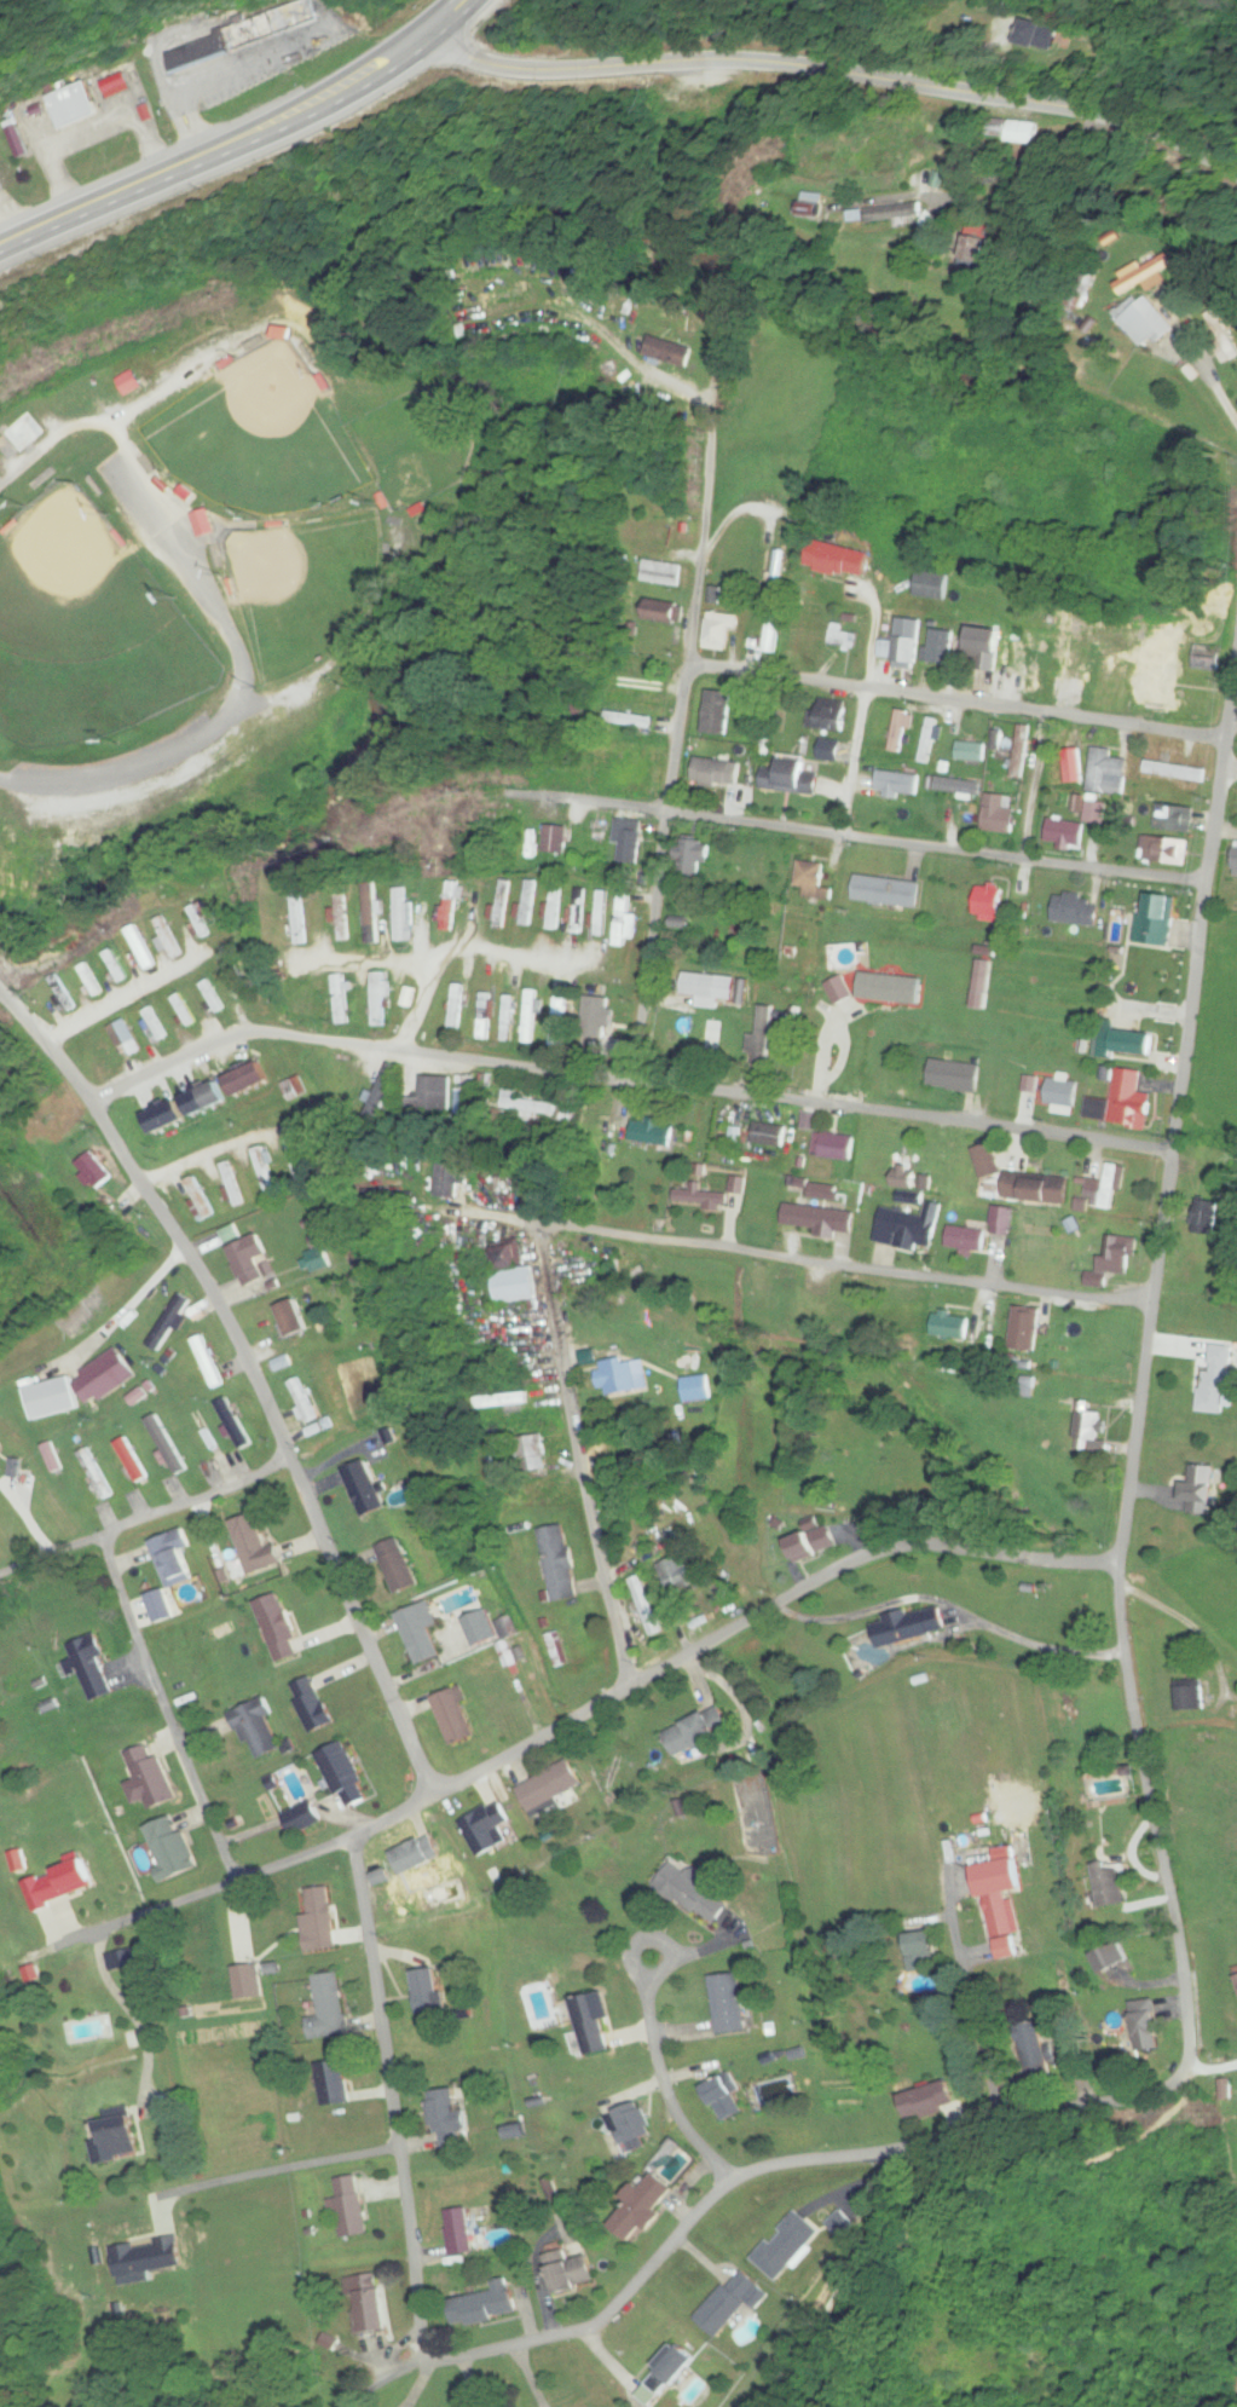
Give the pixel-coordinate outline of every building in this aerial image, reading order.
[(176,73),(318,25),(310,0),(309,0),(168,48),(176,73)] [(98,115),(85,82),(49,96),(62,130),(98,115)] [(1040,121),(1011,121),(1011,142),(1040,142),(1040,121)] [(920,204),(867,205),(868,219),(921,218),(920,204)] [(990,234),(969,230),(962,265),(983,269),(990,234)] [(1150,351),(1179,325),(1145,287),(1116,313),(1150,351)] [(694,347),(649,337),(645,357),(689,367),(694,347)] [(126,395),(141,387),(133,371),(117,378),(126,395)] [(3,432),(20,453),(45,432),(27,412),(3,432)] [(191,516),(201,539),(217,531),(207,509),(191,516)] [(871,553),(812,540),(806,567),(865,579),(871,553)] [(681,565),(643,562),(641,583),(679,587),(681,565)] [(946,600),(948,574),(917,572),(915,598),(946,600)] [(644,620),(675,626),(679,605),(648,600),(644,620)] [(738,629),(738,614),(706,614),(705,650),(729,650),(730,628),(738,629)] [(775,653),(779,616),(767,615),(763,652),(775,653)] [(843,625),(832,623),(829,645),(855,650),(858,634),(842,632),(843,625)] [(983,656),(982,667),(998,669),(1002,630),(967,626),(964,654),(983,656)] [(929,662),(952,665),(955,632),(932,629),(929,662)] [(896,669),(913,667),(909,635),(893,637),(896,669)] [(1014,643),(1014,691),(1025,691),(1025,643),(1014,643)] [(1193,669),(1221,669),(1221,646),(1194,645),(1193,669)] [(728,735),(731,692),(706,691),(703,734),(728,735)] [(844,732),(849,709),(817,703),(812,725),(844,732)] [(646,726),(646,715),(619,715),(619,726),(646,726)] [(937,720),(927,718),(919,763),(930,765),(937,720)] [(1011,777),(1025,778),(1029,726),(1015,724),(1011,777)] [(985,743),(957,742),(957,760),(985,761),(985,743)] [(1125,795),(1129,760),(1112,759),(1113,749),(1093,747),(1088,791),(1125,795)] [(1067,751),(1067,783),(1082,783),(1082,751),(1067,751)] [(762,790),(817,792),(818,771),(806,770),(806,758),(764,756),(762,790)] [(1206,770),(1145,760),(1143,773),(1204,784),(1206,770)] [(875,791),(918,796),(920,776),(878,771),(875,791)] [(937,793),(979,793),(979,781),(937,781),(937,793)] [(1015,796),(985,795),(984,832),(1013,833),(1015,796)] [(1104,824),(1106,802),(1087,799),(1084,823),(1049,819),(1047,844),(1082,847),(1085,822),(1104,824)] [(1190,806),(1155,806),(1155,830),(1190,830),(1190,806)] [(617,862),(641,862),(641,820),(617,820),(617,862)] [(544,852),(566,852),(566,826),(544,826),(544,852)] [(1141,861),(1186,863),(1187,839),(1142,837),(1141,861)] [(708,875),(709,840),(678,839),(677,875),(708,875)] [(834,900),(834,888),(824,888),(824,863),(798,863),(798,900),(834,900)] [(919,909),(922,883),(856,875),(853,901),(919,909)] [(458,881),(446,881),(444,931),(456,931),(458,881)] [(498,928),(508,928),(508,881),(498,881),(498,928)] [(534,881),(522,881),(522,925),(534,925),(534,881)] [(548,930),(559,930),(559,884),(548,884),(548,930)] [(348,941),(345,887),(333,888),(336,941),(348,941)] [(977,920),(1002,920),(1002,887),(977,887),(977,920)] [(408,888),(394,888),(394,942),(408,942),(408,888)] [(584,933),(584,888),(572,888),(572,933),(584,933)] [(606,891),(595,891),(595,936),(606,936),(606,891)] [(292,892),(292,944),(305,944),(305,892),(292,892)] [(614,946),(626,946),(628,892),(616,892),(614,946)] [(1094,893),(1063,893),(1063,924),(1094,924),(1094,893)] [(1154,944),(1169,947),(1178,898),(1152,893),(1148,918),(1159,920),(1154,944)] [(365,899),(365,936),(377,936),(377,899),(365,899)] [(204,919),(211,915),(202,900),(187,909),(203,939),(212,934),(204,919)] [(126,980),(115,949),(105,953),(116,984),(126,980)] [(104,993),(88,963),(78,968),(94,998),(104,993)] [(385,972),(371,972),(371,1028),(385,1028),(385,972)] [(719,1000),(734,1001),(736,977),(684,973),(682,995),(698,997),(697,1008),(718,1010),(719,1000)] [(49,979),(66,1014),(76,1009),(59,974),(49,979)] [(332,975),(336,1026),(349,1024),(345,974),(332,975)] [(226,1009),(209,980),(200,984),(218,1014),(226,1009)] [(400,1004),(408,1007),(414,990),(406,987),(400,1004)] [(536,990),(525,990),(525,1044),(536,1044),(536,990)] [(451,1036),(462,1036),(462,991),(451,991),(451,1036)] [(197,1023),(180,993),(172,998),(188,1028),(197,1023)] [(480,1040),(491,1040),(491,993),(480,993),(480,1040)] [(515,997),(504,996),(504,1042),(514,1042),(515,997)] [(610,998),(585,998),(585,1048),(600,1048),(600,1036),(610,1036),(610,998)] [(168,1038),(152,1006),(139,1013),(156,1044),(168,1038)] [(143,1051),(126,1019),(111,1026),(128,1059),(143,1051)] [(1157,1034),(1100,1025),(1095,1057),(1114,1060),(1115,1051),(1154,1057),(1157,1034)] [(931,1087),(980,1094),(983,1066),(935,1060),(931,1087)] [(227,1081),(237,1100),(272,1080),(261,1061),(227,1081)] [(1111,1101),(1088,1098),(1086,1120),(1148,1128),(1152,1095),(1138,1093),(1141,1072),(1115,1069),(1111,1101)] [(1042,1102),(1042,1071),(1011,1071),(1010,1100),(1042,1102)] [(309,1094),(301,1076),(281,1084),(289,1102),(309,1094)] [(472,1076),(461,1076),(461,1121),(472,1121),(472,1076)] [(446,1077),(422,1077),(422,1099),(403,1099),(403,1114),(446,1114),(446,1077)] [(1077,1109),(1081,1084),(1051,1079),(1047,1104),(1077,1109)] [(193,1118),(229,1103),(220,1083),(184,1098),(193,1118)] [(501,1110),(554,1115),(555,1104),(516,1100),(517,1092),(503,1090),(501,1110)] [(155,1136),(188,1120),(178,1100),(146,1117),(155,1136)] [(676,1125),(633,1121),(631,1144),(674,1148),(676,1125)] [(790,1126),(759,1123),(756,1144),(788,1148),(790,1126)] [(856,1137),(817,1133),(814,1157),(853,1161),(856,1137)] [(284,1139),(296,1182),(307,1179),(295,1136),(284,1139)] [(975,1148),(981,1178),(1002,1174),(996,1144),(975,1148)] [(252,1151),(265,1193),(276,1190),(263,1147),(252,1151)] [(99,1189),(114,1178),(94,1153),(80,1164),(99,1189)] [(245,1204),(229,1163),(219,1167),(236,1208),(245,1204)] [(434,1198),(456,1201),(461,1166),(439,1163),(434,1198)] [(1084,1197),(1093,1198),(1091,1206),(1115,1210),(1123,1166),(1107,1163),(1104,1182),(1088,1179),(1084,1197)] [(1070,1179),(1007,1172),(1004,1198),(1067,1205),(1070,1179)] [(215,1216),(196,1177),(183,1183),(201,1222),(215,1216)] [(730,1205),(730,1193),(675,1193),(675,1205),(730,1205)] [(1209,1235),(1209,1200),(1195,1200),(1195,1235),(1209,1235)] [(785,1225),(854,1233),(856,1212),(788,1203),(785,1225)] [(1013,1207),(994,1207),(994,1233),(1013,1233),(1013,1207)] [(939,1219),(885,1208),(880,1229),(902,1234),(899,1248),(919,1253),(921,1246),(933,1249),(939,1219)] [(984,1251),(986,1229),(950,1226),(948,1248),(984,1251)] [(229,1248),(246,1289),(277,1277),(260,1236),(229,1248)] [(1133,1269),(1126,1236),(1106,1240),(1109,1255),(1098,1257),(1102,1276),(1133,1269)] [(311,1277),(333,1268),(324,1245),(307,1251),(311,1260),(305,1262),(311,1277)] [(496,1271),(498,1304),(538,1300),(536,1268),(496,1271)] [(153,1347),(164,1353),(191,1300),(180,1294),(153,1347)] [(289,1339),(309,1331),(297,1300),(277,1308),(289,1339)] [(1018,1351),(1039,1351),(1039,1304),(1018,1304),(1018,1351)] [(965,1340),(968,1318),(934,1314),(931,1336),(965,1340)] [(226,1384),(204,1337),(193,1342),(215,1389),(226,1384)] [(1234,1408),(1236,1346),(1214,1345),(1212,1382),(1202,1381),(1200,1413),(1224,1414),(1224,1407),(1234,1408)] [(73,1379),(91,1406),(136,1376),(118,1348),(73,1379)] [(645,1356),(598,1363),(603,1396),(650,1389),(645,1356)] [(712,1401),(711,1376),(685,1377),(687,1402),(712,1401)] [(80,1408),(71,1377),(24,1390),(32,1421),(80,1408)] [(288,1384),(307,1425),(319,1419),(300,1378),(288,1384)] [(133,1404),(148,1398),(145,1390),(130,1396),(133,1404)] [(217,1404),(245,1454),(256,1448),(229,1398),(217,1404)] [(185,1407),(209,1455),(221,1449),(197,1401),(185,1407)] [(1076,1451),(1105,1451),(1105,1412),(1076,1412),(1076,1451)] [(510,1444),(524,1476),(552,1464),(538,1432),(510,1444)] [(117,1444),(138,1484),(149,1478),(128,1438),(117,1444)] [(61,1471),(55,1442),(44,1444),(51,1474),(61,1471)] [(112,1492),(90,1451),(79,1457),(101,1498),(112,1492)] [(363,1519),(387,1510),(368,1461),(344,1470),(363,1519)] [(1215,1465),(1188,1465),(1188,1515),(1215,1515),(1215,1465)] [(247,1575),(283,1565),(278,1545),(265,1548),(256,1515),(232,1521),(247,1575)] [(798,1564),(840,1548),(831,1525),(789,1541),(798,1564)] [(577,1599),(567,1526),(540,1530),(550,1603),(577,1599)] [(190,1545),(186,1531),(151,1541),(166,1590),(194,1581),(184,1547),(190,1545)] [(396,1596),(420,1586),(400,1538),(376,1548),(396,1596)] [(660,1563),(669,1592),(692,1585),(682,1556),(660,1563)] [(661,1633),(641,1576),(629,1580),(648,1637),(661,1633)] [(149,1597),(154,1615),(171,1611),(166,1592),(149,1597)] [(256,1603),(277,1664),(304,1655),(282,1594),(256,1603)] [(415,1666),(440,1657),(430,1629),(438,1625),(430,1603),(397,1615),(415,1666)] [(880,1649),(948,1630),(941,1605),(873,1624),(880,1649)] [(494,1640),(490,1614),(467,1618),(470,1644),(494,1640)] [(546,1637),(555,1667),(568,1663),(559,1633),(546,1637)] [(116,1694),(94,1635),(69,1644),(90,1703),(116,1694)] [(290,1688),(311,1735),(335,1725),(314,1677),(290,1688)] [(448,1742),(474,1732),(458,1688),(432,1698),(448,1742)] [(1177,1688),(1177,1711),(1188,1711),(1188,1688),(1177,1688)] [(274,1715),(266,1698),(232,1714),(255,1764),(283,1751),(268,1718),(274,1715)] [(680,1757),(719,1737),(707,1713),(680,1727),(686,1739),(673,1745),(680,1757)] [(318,1755),(343,1811),(372,1798),(348,1742),(318,1755)] [(150,1810),(175,1801),(153,1744),(126,1755),(136,1781),(126,1785),(134,1805),(146,1800),(150,1810)] [(581,1785),(570,1763),(517,1790),(532,1818),(559,1804),(556,1798),(581,1785)] [(500,1801),(458,1821),(478,1862),(506,1848),(497,1829),(510,1822),(500,1801)] [(295,1835),(322,1823),(313,1804),(286,1815),(295,1835)] [(146,1827),(163,1881),(197,1870),(180,1816),(146,1827)] [(390,1855),(410,1899),(442,1885),(422,1841),(390,1855)] [(982,1899),(1029,1891),(1023,1859),(976,1867),(982,1899)] [(85,1860),(25,1882),(35,1910),(96,1889),(85,1860)] [(735,1899),(674,1860),(657,1888),(717,1927),(735,1899)] [(304,1916),(307,1952),(339,1949),(332,1885),(309,1888),(311,1916),(304,1916)] [(989,1902),(997,1958),(1021,1955),(1018,1934),(1023,1933),(1019,1898),(989,1902)] [(907,1972),(934,1972),(934,1933),(907,1933),(907,1972)] [(1090,1952),(1101,1975),(1131,1961),(1120,1938),(1090,1952)] [(112,1973),(141,1965),(137,1948),(108,1955),(112,1973)] [(262,1999),(261,1967),(236,1967),(237,2000),(262,1999)] [(444,2009),(435,1968),(411,1973),(419,2014),(444,2009)] [(317,1976),(321,2018),(309,2019),(311,2040),(349,2036),(343,1974),(317,1976)] [(711,1978),(718,2036),(748,2032),(740,1974),(711,1978)] [(574,1998),(582,2057),(609,2053),(602,1995),(574,1998)] [(1130,2003),(1136,2053),(1160,2050),(1155,2000),(1130,2003)] [(1031,2088),(1054,2084),(1043,2020),(1020,2024),(1031,2088)] [(318,2068),(334,2105),(353,2097),(337,2061),(318,2068)] [(743,2113),(724,2076),(703,2087),(721,2124),(743,2113)] [(901,2095),(909,2122),(957,2109),(949,2082),(901,2095)] [(458,2090),(430,2092),(432,2135),(441,2135),(442,2149),(464,2148),(463,2133),(469,2132),(468,2111),(460,2112),(458,2090)] [(92,2141),(95,2163),(137,2157),(130,2108),(104,2112),(105,2120),(97,2122),(99,2139),(92,2141)] [(654,2212),(673,2190),(650,2170),(623,2200),(631,2207),(613,2226),(631,2243),(657,2214),(654,2212)] [(341,2238),(368,2234),(359,2175),(335,2179),(338,2199),(335,2199),(341,2238)] [(472,2208),(447,2208),(449,2254),(473,2253),(472,2208)] [(753,2259),(777,2282),(821,2233),(797,2210),(753,2259)] [(841,2237),(856,2226),(846,2211),(831,2222),(841,2237)] [(179,2237),(116,2245),(120,2278),(183,2269),(179,2237)] [(586,2255),(569,2261),(565,2248),(544,2255),(559,2295),(596,2282),(586,2255)] [(757,2310),(770,2295),(741,2269),(697,2319),(718,2338),(750,2303),(757,2310)] [(388,2332),(380,2275),(352,2279),(359,2336),(388,2332)] [(496,2289),(450,2300),(456,2328),(519,2313),(511,2277),(494,2281),(496,2289)] [(677,2342),(655,2366),(659,2369),(636,2394),(651,2406),(652,2406),(696,2358),(677,2342)]
